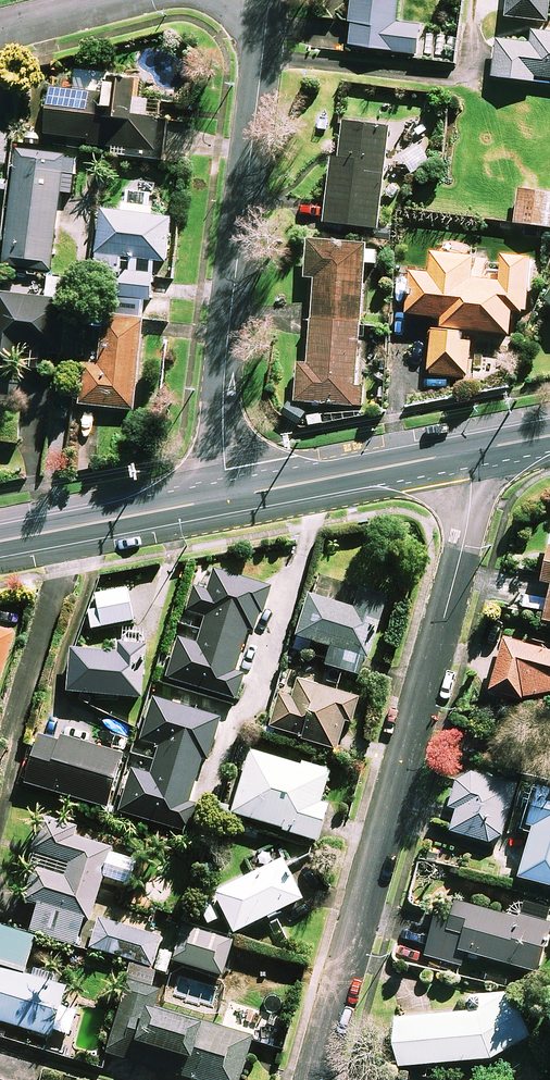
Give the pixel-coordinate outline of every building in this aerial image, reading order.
[(347,47),(418,55),(420,27),(398,25),(401,0),(352,0),(347,47)] [(508,18),(549,22),(549,12),(549,0),(510,0),(508,18)] [(531,33),(531,45),(496,43),(494,78),(549,82),(549,34),(531,33)] [(141,82),(89,76),(88,91),(54,87),(49,135),(92,140),(91,145),(128,149),(127,156),(165,161),(170,121),(137,117),(141,82)] [(391,127),(345,122),(341,158),(334,157),(326,223),(379,229),(391,127)] [(8,164),(12,134),(0,133),(0,163),(8,164)] [(78,158),(20,150),(6,266),(54,272),(64,193),(74,194),(78,158)] [(520,190),(516,224),(549,228),(549,193),(520,190)] [(154,217),(155,205),(128,203),(127,214),(105,212),(99,275),(122,277),(120,298),(153,302),(157,262),(170,263),(174,219),(154,217)] [(376,264),(377,249),(367,249),(367,246),(309,241),(307,278),(317,279),(311,365),(300,364),(297,402),(364,407),(366,385),(358,385),(367,263),(376,264)] [(475,258),(434,255),(432,275),(411,273),(408,315),(435,317),(430,375),(468,378),(471,342),(462,341),(463,331),(510,335),(512,312),(527,313),(531,260),(504,258),(502,283),(473,280),(475,258)] [(52,279),(49,299),(1,294),(0,306),(0,370),(21,372),(24,350),(66,354),(73,281),(52,279)] [(137,410),(146,322),(107,318),(102,366),(88,365),(84,405),(137,410)] [(202,635),(245,648),(250,633),(255,635),(261,616),(265,617),(273,589),(215,571),(208,593),(196,589),(188,613),(207,619),(202,635)] [(133,611),(130,591),(96,596),(99,612),(90,613),(92,630),(135,623),(133,611)] [(311,597),(298,639),(312,643),(335,651),(366,660),(370,661),(389,599),(361,591),(355,611),(311,597)] [(0,632),(0,695),(18,637),(0,632)] [(147,636),(124,635),(122,656),(73,653),(70,696),(90,697),(143,700),(147,636)] [(237,673),(245,648),(202,635),(199,646),(179,640),(167,680),(238,703),(247,676),(237,673)] [(525,700),(526,697),(549,692),(549,649),(506,638),(492,692),(525,700)] [(308,654),(312,643),(298,639),(294,650),(308,654)] [(361,677),(366,660),(335,651),(330,667),(361,677)] [(360,700),(300,682),(294,701),(280,697),(270,730),(304,740),(303,743),(338,753),(347,724),(353,725),(360,700)] [(157,762),(199,775),(204,761),(209,763),(223,720),(155,699),(142,742),(161,748),(157,762)] [(62,739),(60,744),(41,739),(27,785),(109,810),(124,758),(62,739)] [(302,768),(251,752),(232,815),(285,830),(284,832),(320,843),(331,807),(323,804),(331,776),(328,775),(329,772),(303,764),(302,768)] [(190,804),(199,775),(157,762),(152,777),(133,771),(120,813),(191,835),(200,807),(190,804)] [(518,784),(473,771),(458,780),(450,807),(458,809),(452,830),(492,841),(505,834),(518,784)] [(541,785),(531,824),(536,825),(522,876),(549,884),(549,788),(541,785)] [(90,928),(106,875),(128,882),(134,859),(113,853),(116,842),(53,823),(36,876),(48,879),(32,934),(78,948),(84,926),(90,928)] [(305,902),(285,861),(215,895),(235,936),(305,902)] [(443,896),(426,955),(464,965),(468,951),(541,971),(549,937),(549,921),(522,913),(521,917),(443,896)] [(162,935),(99,920),(91,951),(154,966),(162,935)] [(1,929),(0,933),(0,1023),(53,1039),(55,1032),(71,1037),(78,1014),(62,1009),(68,990),(26,977),(37,940),(1,929)] [(233,944),(198,934),(193,952),(177,947),(172,963),(223,977),(233,944)] [(478,1010),(507,994),(506,992),(473,994),(469,1000),(470,1011),(478,1010)] [(507,994),(478,1010),(470,1011),(398,1017),(402,1065),(494,1058),(533,1035),(509,993),(507,994)] [(125,1001),(109,1055),(192,1079),(241,1079),(253,1039),(125,1001)]
